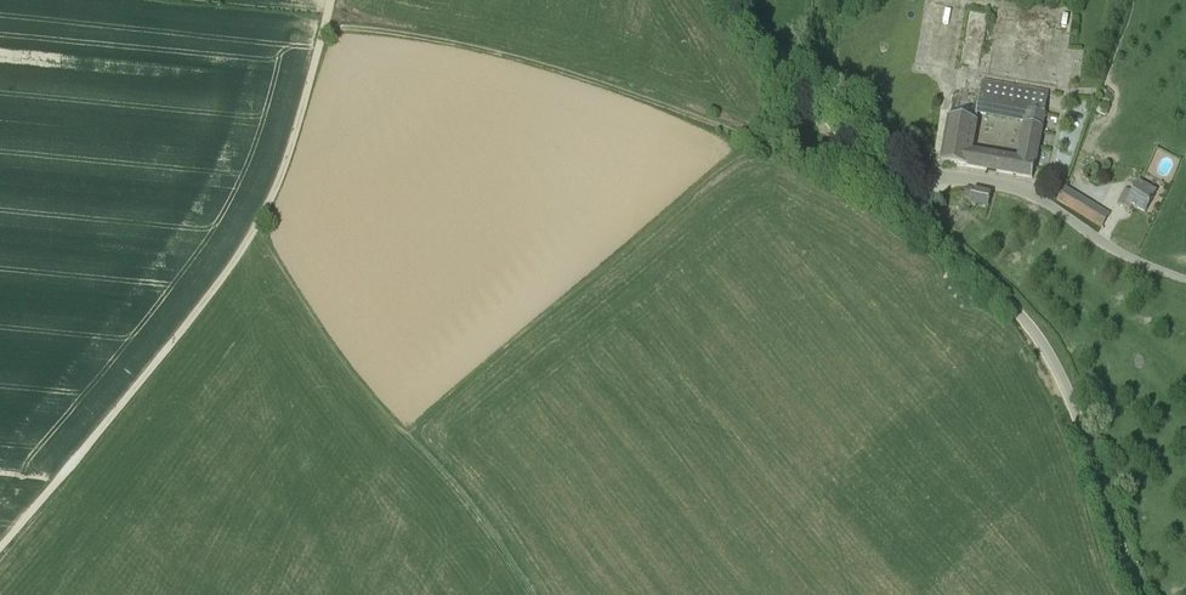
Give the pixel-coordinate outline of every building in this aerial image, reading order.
[(983,81),(980,95),(977,113),(1027,122),(1019,161),(971,152),(977,122),(950,117),(942,163),(1032,179),(1049,93),(983,81)] [(1126,190),(1118,205),(1130,211),(1132,207),(1146,214),(1157,192),(1138,183),(1133,194),(1126,190)] [(968,186),(965,196),(972,198),(975,188),(968,186)] [(1105,225),(1113,210),(1065,188),(1058,204),(1105,225)] [(992,194),(975,190),(973,202),(989,206),(992,194)]
